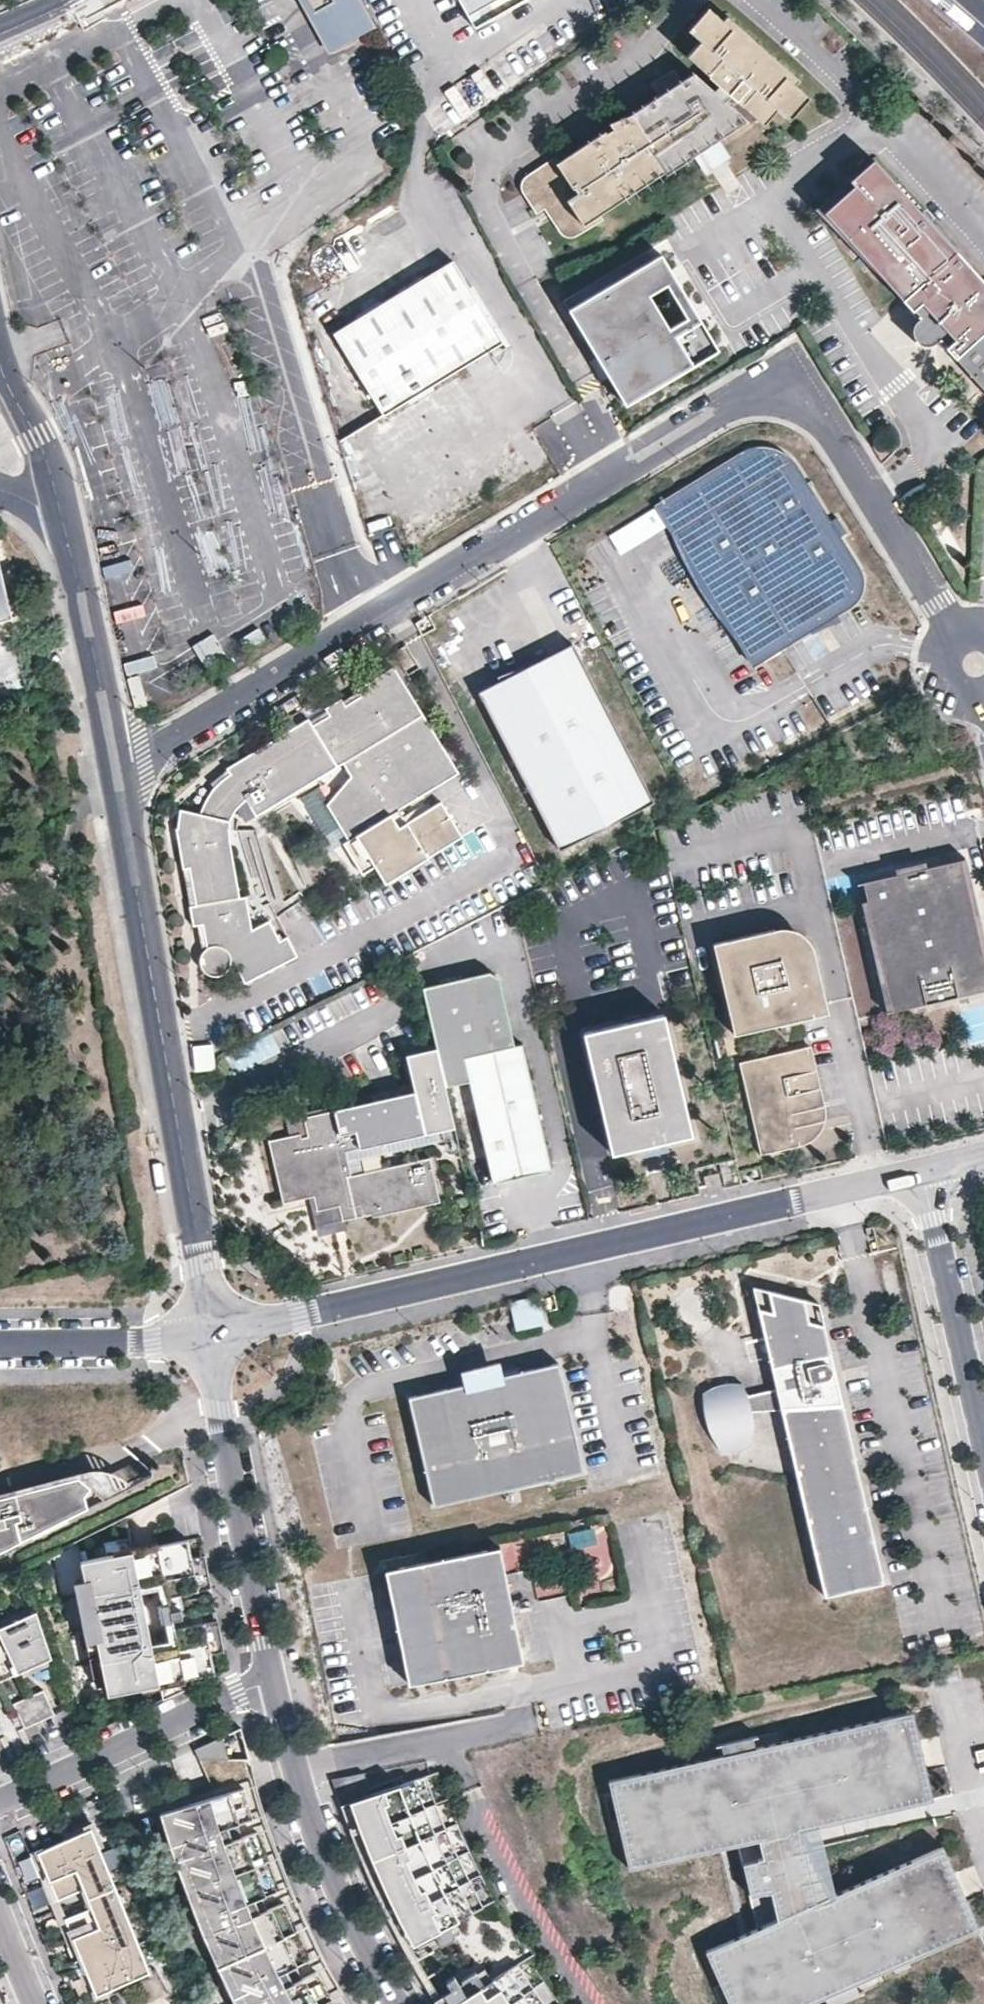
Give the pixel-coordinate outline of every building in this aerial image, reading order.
[(329,56),(377,30),(361,0),(298,0),(329,56)] [(476,29),(526,0),(459,0),(476,29)] [(693,74),(525,182),(539,211),(548,206),(565,231),(575,233),(746,119),(727,101),(732,94),(766,121),(776,108),(792,117),(811,98),(793,83),(799,76),(729,15),(724,21),(708,9),(688,33),(699,42),(688,55),(720,85),(714,91),(693,74)] [(462,117),(500,93),(484,66),(445,90),(462,117)] [(876,160),(852,181),(856,186),(822,215),(829,223),(832,220),(915,318),(922,311),(958,352),(951,357),(983,393),(983,281),(876,160)] [(721,346),(663,250),(570,306),(629,402),(721,346)] [(501,343),(452,260),(333,331),(382,413),(501,343)] [(672,533),(675,530),(741,638),(737,640),(753,665),(848,607),(859,569),(856,565),(796,466),(793,461),(772,447),(740,454),(656,506),(672,533)] [(0,563),(0,624),(13,621),(0,563)] [(480,691),(561,849),(655,800),(574,642),(544,658),(547,663),(498,675),(501,680),(480,691)] [(460,771),(395,664),(359,686),(363,693),(347,703),(343,696),(327,706),(331,713),(314,723),(310,716),(228,766),(232,772),(221,781),(213,790),(209,797),(202,811),(183,806),(178,825),(185,865),(191,864),(198,902),(191,903),(195,922),(204,921),(208,945),(202,950),(200,955),(199,960),(202,967),(207,972),(215,974),(221,973),(224,972),(227,968),(230,963),(230,960),(236,961),(246,980),(299,953),(278,913),(253,926),(248,893),(241,894),(230,826),(232,818),(235,812),(242,803),(248,799),(257,814),(344,761),(352,774),(328,803),(349,838),(344,841),(363,873),(376,865),(387,882),(464,835),(442,800),(408,821),(400,807),(460,771)] [(964,860),(866,882),(871,905),(870,905),(894,1012),(983,991),(983,967),(978,969),(973,948),(983,946),(964,860)] [(813,951),(776,923),(774,923),(713,937),(714,941),(775,926),(781,950),(790,957),(809,953),(821,1007),(813,1009),(814,1014),(826,1011),(813,952),(813,951)] [(821,1007),(809,953),(790,957),(781,950),(775,926),(714,941),(735,1032),(814,1014),(813,1009),(821,1007)] [(445,1082),(470,1076),(465,1055),(515,1044),(498,973),(489,968),(422,984),(436,1044),(445,1082)] [(666,1139),(693,1133),(665,1012),(585,1030),(613,1151),(640,1145),(638,1136),(664,1130),(666,1139)] [(212,1042),(192,1044),(195,1070),(216,1067),(212,1042)] [(553,1168),(523,1042),(515,1044),(465,1055),(470,1076),(494,1182),(553,1168)] [(445,1082),(436,1044),(406,1051),(415,1088),(425,1129),(441,1125),(454,1122),(445,1082)] [(824,1118),(807,1044),(804,1045),(818,1105),(800,1138),(801,1143),(824,1118)] [(818,1105),(804,1045),(740,1060),(762,1152),(801,1143),(800,1138),(818,1105)] [(352,1103),(304,1115),(308,1130),(301,1131),(270,1139),(285,1203),(310,1197),(315,1196),(319,1210),(341,1205),(344,1220),(347,1219),(442,1195),(431,1153),(353,1173),(347,1148),(425,1129),(415,1088),(352,1103)] [(351,1097),(296,1111),(301,1131),(308,1130),(304,1115),(352,1103),(351,1097)] [(457,1133),(454,1122),(441,1125),(444,1136),(457,1133)] [(664,1130),(638,1136),(640,1145),(666,1139),(664,1130)] [(708,1184),(723,1181),(720,1171),(706,1175),(708,1184)] [(344,1220),(341,1205),(319,1210),(315,1196),(310,1197),(319,1235),(339,1230),(349,1228),(347,1219),(344,1220)] [(866,1509),(842,1403),(830,1404),(819,1356),(830,1354),(818,1302),(752,1286),(764,1338),(774,1336),(778,1352),(768,1355),(776,1390),(746,1397),(741,1385),(726,1383),(715,1386),(711,1388),(702,1394),(709,1429),(721,1451),(733,1452),(741,1449),(750,1445),(751,1422),(750,1410),(780,1408),(796,1476),(807,1523),(817,1520),(823,1548),(813,1550),(824,1596),(883,1582),(872,1536),(861,1539),(855,1512),(866,1509)] [(547,1322),(542,1297),(512,1304),(518,1328),(547,1322)] [(778,1352),(774,1336),(764,1338),(768,1355),(778,1352)] [(842,1403),(830,1354),(819,1356),(830,1404),(842,1403)] [(501,1362),(461,1371),(464,1385),(504,1376),(501,1362)] [(464,1385),(408,1397),(433,1506),(583,1473),(560,1373),(558,1364),(504,1376),(464,1385)] [(87,1508),(113,1495),(97,1476),(93,1484),(87,1495),(87,1508)] [(87,1508),(87,1495),(93,1484),(78,1478),(66,1481),(68,1486),(16,1499),(15,1494),(0,1498),(0,1551),(87,1508)] [(16,1499),(68,1486),(66,1481),(15,1494),(16,1499)] [(872,1536),(866,1509),(855,1512),(861,1539),(872,1536)] [(133,1551),(126,1516),(77,1542),(81,1562),(133,1551)] [(823,1548),(817,1520),(807,1523),(813,1550),(823,1548)] [(529,1565),(536,1596),(571,1589),(567,1566),(550,1570),(547,1556),(598,1546),(594,1524),(500,1543),(505,1570),(529,1565)] [(155,1652),(141,1586),(166,1580),(169,1597),(199,1590),(188,1539),(133,1551),(81,1562),(109,1696),(143,1689),(143,1692),(162,1688),(187,1683),(186,1680),(216,1674),(206,1623),(176,1629),(179,1647),(155,1652)] [(498,1544),(384,1569),(409,1684),(523,1658),(498,1544)] [(213,1593),(170,1603),(173,1619),(216,1610),(214,1601),(213,1593)] [(12,1667),(15,1675),(52,1658),(37,1611),(0,1628),(0,1672),(12,1667)] [(15,1675),(12,1667),(0,1672),(0,1682),(15,1675)] [(188,1689),(187,1683),(162,1688),(164,1701),(188,1689)] [(55,1715),(44,1690),(14,1704),(25,1729),(55,1715)] [(976,1932),(939,1849),(835,1895),(809,1833),(930,1803),(907,1715),(755,1748),(753,1737),(720,1744),(723,1755),(607,1779),(627,1869),(735,1845),(758,1928),(707,1951),(730,2003),(812,2003),(976,1932)] [(223,1737),(195,1750),(205,1771),(229,1764),(223,1737)] [(359,1800),(379,1857),(421,1941),(440,1973),(458,2003),(459,2003),(559,2003),(543,1982),(527,1958),(494,1902),(480,1876),(457,1825),(447,1800),(437,1773),(359,1800)] [(333,1780),(340,1800),(369,1790),(363,1775),(333,1780)] [(284,1869),(268,1823),(266,1819),(256,1784),(244,1788),(256,1827),(273,1874),(286,1907),(304,1946),(325,1987),(332,1999),(343,1994),(323,1956),(315,1941),(298,1902),(292,1887),(284,1869)] [(273,1874),(256,1827),(244,1788),(217,1796),(193,1803),(160,1813),(172,1855),(191,1905),(206,1941),(225,1984),(235,2003),(324,2003),(332,1999),(325,1987),(304,1946),(286,1907),(273,1874)] [(379,1857),(359,1800),(350,1803),(358,1826),(370,1860),(382,1884),(408,1936),(413,1946),(421,1941),(379,1857)] [(153,1972),(92,1830),(38,1852),(58,1901),(79,1891),(87,1910),(66,1919),(99,1996),(153,1972)]
